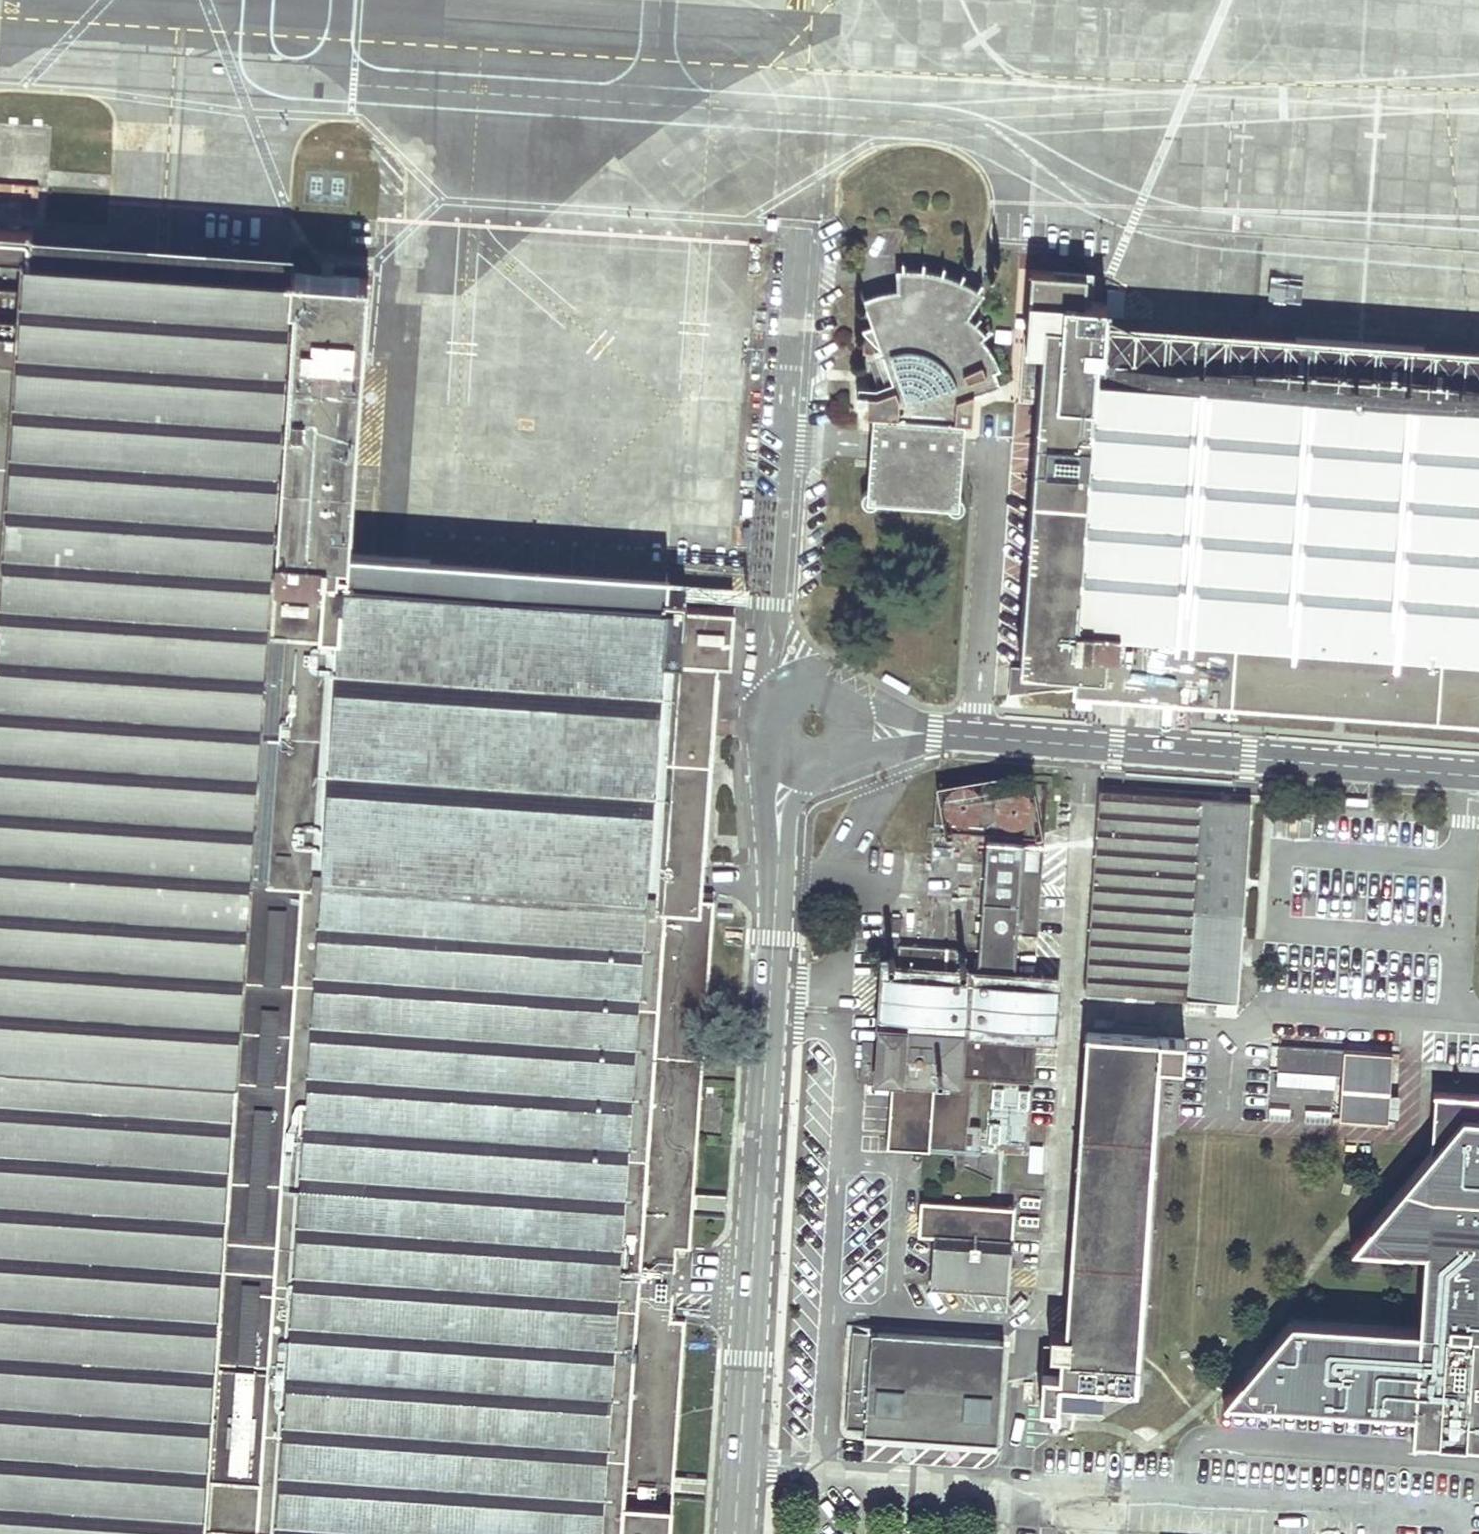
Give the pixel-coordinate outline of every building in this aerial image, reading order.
[(282,258),(12,240),(10,283),(0,444),(0,1533),(205,1533),(262,568),(282,258)] [(337,572),(352,263),(282,258),(262,568),(337,572)] [(895,270),(892,271),(892,274),(901,274),(909,274),(918,274),(928,276),(936,278),(943,280),(948,281),(952,283),(961,287),(966,289),(974,294),(976,296),(978,293),(975,291),(973,290),(969,287),(965,285),(960,282),(956,281),(951,279),(948,278),(944,277),(940,275),(937,274),(933,273),(929,272),(925,271),(921,271),(918,271),(914,270),(909,270),(905,270),(902,270),(898,270),(895,270)] [(1104,324),(1106,304),(1084,302),(1086,275),(1031,271),(1023,373),(1040,374),(1038,398),(1019,669),(1029,670),(1028,693),(1073,690),(1478,719),(1478,351),(1104,324)] [(901,274),(892,274),(895,299),(898,329),(894,330),(892,330),(889,331),(885,332),(882,334),(880,335),(878,326),(859,325),(857,352),(878,353),(891,390),(872,396),(863,396),(862,416),(869,417),(875,417),(879,427),(900,419),(961,423),(968,423),(970,394),(995,386),(990,371),(996,369),(995,368),(995,369),(995,368),(994,365),(992,362),(991,359),(989,356),(987,352),(986,349),(979,353),(978,350),(975,346),(972,341),(967,337),(961,331),(956,327),(962,316),(976,296),(974,294),(966,289),(961,287),(952,283),(948,281),(943,280),(936,278),(928,276),(918,274),(909,274),(901,274)] [(10,283),(0,282),(0,444),(10,283)] [(895,299),(873,301),(872,318),(859,317),(859,325),(878,326),(880,335),(882,334),(885,332),(889,331),(892,330),(894,330),(898,329),(895,299)] [(873,301),(860,300),(859,317),(872,318),(873,301)] [(967,319),(962,316),(956,327),(961,331),(967,337),(972,341),(975,346),(978,350),(979,353),(986,349),(985,348),(984,347),(983,346),(983,345),(981,343),(980,341),(978,339),(983,334),(981,333),(979,330),(977,328),(974,326),(972,324),(970,322),(967,319)] [(1040,374),(1023,373),(1022,397),(1038,398),(1040,374)] [(875,502),(874,503),(944,508),(944,507),(944,506),(944,505),(944,504),(944,503),(945,501),(945,500),(946,499),(947,498),(948,498),(950,497),(951,497),(953,497),(955,497),(956,498),(959,458),(961,423),(900,419),(879,427),(875,417),(869,417),(867,451),(864,492),(865,491),(867,491),(868,491),(870,492),(871,493),(872,494),(874,495),(875,497),(875,499),(875,502)] [(865,491),(864,492),(863,492),(861,493),(859,496),(858,499),(858,501),(858,503),(861,506),(865,508),(868,508),(869,508),(871,507),(873,505),(874,503),(875,502),(875,499),(875,497),(874,495),(872,494),(871,493),(870,492),(868,491),(867,491),(865,491)] [(944,507),(944,508),(945,509),(946,511),(950,514),(954,514),(957,512),(959,510),(961,507),(961,506),(960,503),(958,499),(957,498),(956,498),(955,497),(953,497),(951,497),(950,497),(948,498),(947,498),(946,499),(945,500),(945,501),(944,503),(944,504),(944,505),(944,506),(944,507)] [(677,594),(337,572),(262,568),(205,1533),(600,1533),(677,594)] [(728,596),(677,594),(600,1533),(666,1533),(728,596)] [(1029,670),(1019,669),(1019,693),(1028,693),(1029,670)] [(1241,938),(1251,802),(1098,791),(1084,992),(1237,1002),(1240,964),(1250,965),(1252,938),(1241,938)] [(1023,844),(987,841),(978,971),(955,969),(956,949),(900,945),(900,936),(886,935),(879,1028),(880,1028),(879,1042),(877,1068),(892,1069),(891,1084),(886,1147),(977,1154),(979,1127),(968,1126),(972,1075),(1032,1079),(1035,1039),(1054,1040),(1058,977),(1014,974),(1016,939),(1037,941),(1044,851),(1023,850),(1023,844)] [(902,917),(887,916),(886,928),(901,929),(902,917)] [(1157,1036),(1157,1027),(1112,1024),(1112,1033),(1087,1032),(1087,1031),(1085,1031),(1065,1332),(1051,1331),(1049,1352),(1059,1353),(1058,1373),(1042,1372),(1040,1406),(1056,1407),(1056,1409),(1102,1412),(1104,1385),(1136,1387),(1136,1390),(1138,1390),(1138,1386),(1158,1063),(1195,1066),(1197,1039),(1184,1038),(1184,1039),(1157,1036)] [(879,1042),(862,1041),(859,1082),(891,1084),(892,1069),(877,1068),(879,1042)] [(1392,1053),(1279,1045),(1277,1070),(1342,1075),(1339,1118),(1387,1122),(1392,1053)] [(1437,1091),(1433,1153),(1351,1247),(1426,1252),(1421,1328),(1291,1320),(1223,1400),(1415,1412),(1413,1437),(1478,1443),(1478,1094),(1437,1091)] [(1013,1207),(921,1201),(921,1202),(918,1234),(934,1235),(930,1286),(1007,1291),(1013,1207)] [(1004,1341),(852,1330),(845,1427),(864,1428),(863,1438),(996,1447),(1004,1341)]
